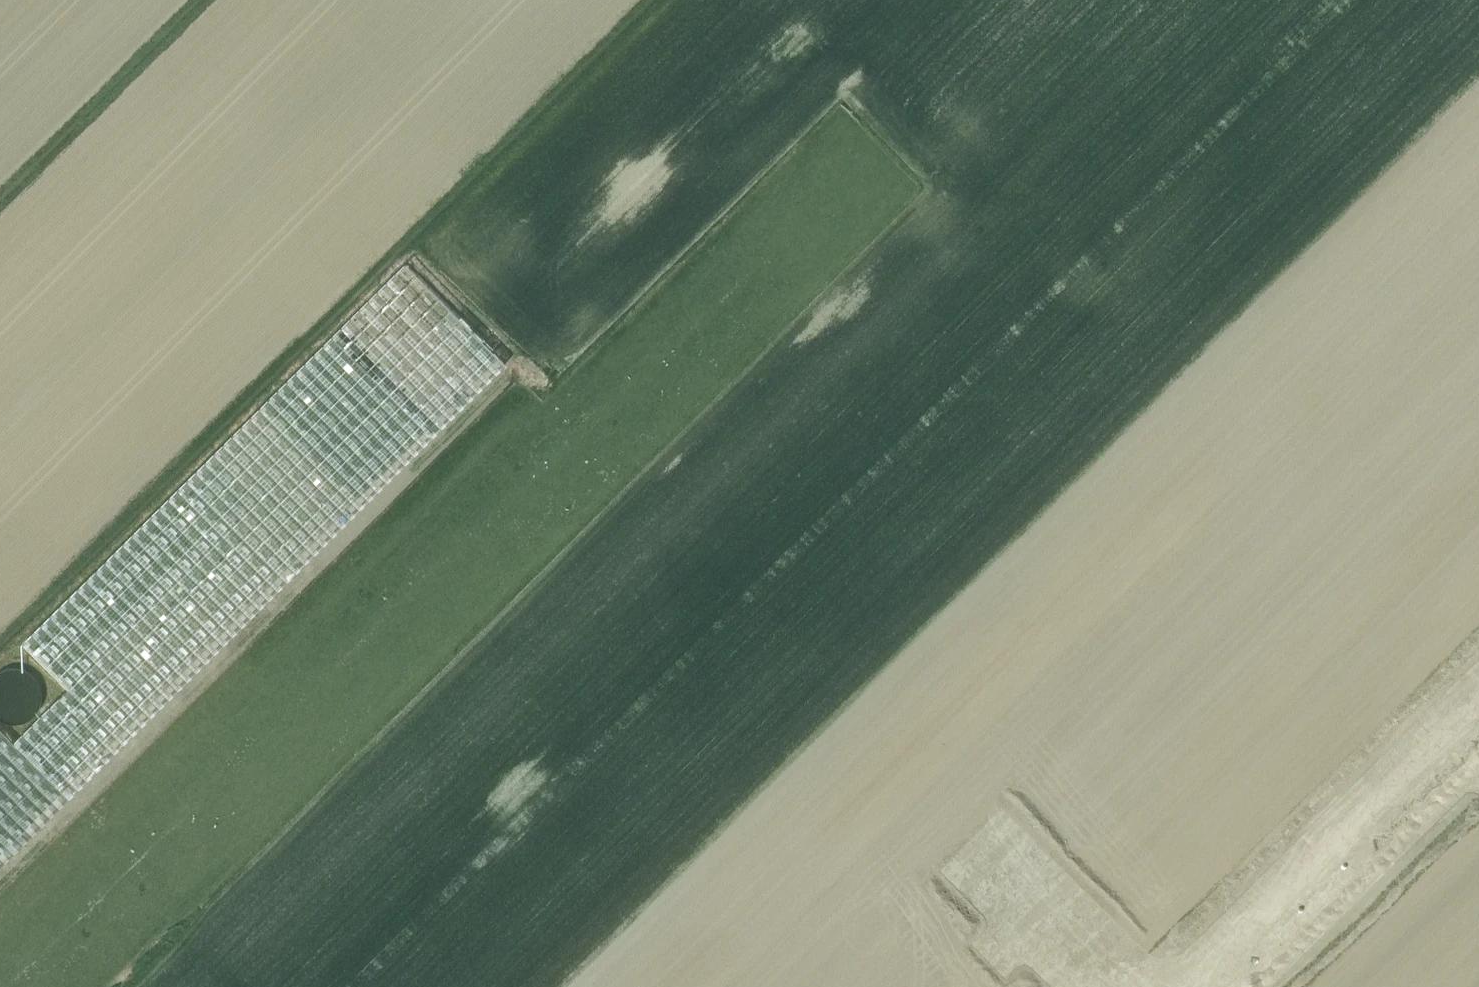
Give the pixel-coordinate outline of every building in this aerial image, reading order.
[(505,364),(404,262),(22,642),(67,687),(13,742),(0,729),(0,866),(505,364)] [(40,686),(38,682),(35,678),(32,674),(28,671),(24,669),(19,667),(14,667),(9,667),(4,668),(0,670),(0,720),(1,720),(6,722),(10,723),(15,723),(19,722),(24,721),(28,719),(32,716),(35,713),(37,709),(39,705),(41,700),(41,695),(41,691),(40,686)]
